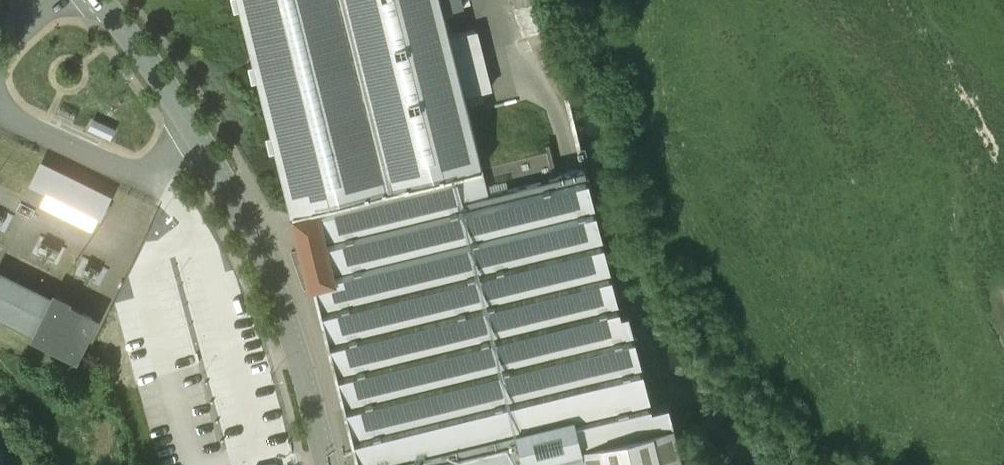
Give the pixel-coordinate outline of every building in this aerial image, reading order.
[(236,6),(242,5),(255,60),(249,62),(253,77),(259,76),(273,131),(267,132),(271,148),(277,146),(293,213),(457,173),(482,167),(442,0),(234,0),(236,6)] [(109,196),(43,163),(34,181),(49,188),(43,200),(94,225),(100,213),(101,214),(109,196)] [(463,201),(457,173),(293,213),(292,213),(310,288),(315,287),(359,464),(685,464),(669,404),(652,408),(650,398),(629,314),(622,316),(586,169),(463,201)] [(187,219),(170,211),(154,244),(177,256),(192,263),(208,231),(187,220),(187,219)] [(177,256),(154,244),(141,270),(164,281),(177,256)] [(43,269),(25,260),(19,272),(37,281),(43,269)] [(0,273),(0,311),(39,330),(54,300),(0,273)] [(67,301),(56,295),(54,300),(39,330),(36,336),(76,355),(94,318),(66,304),(67,301)]
